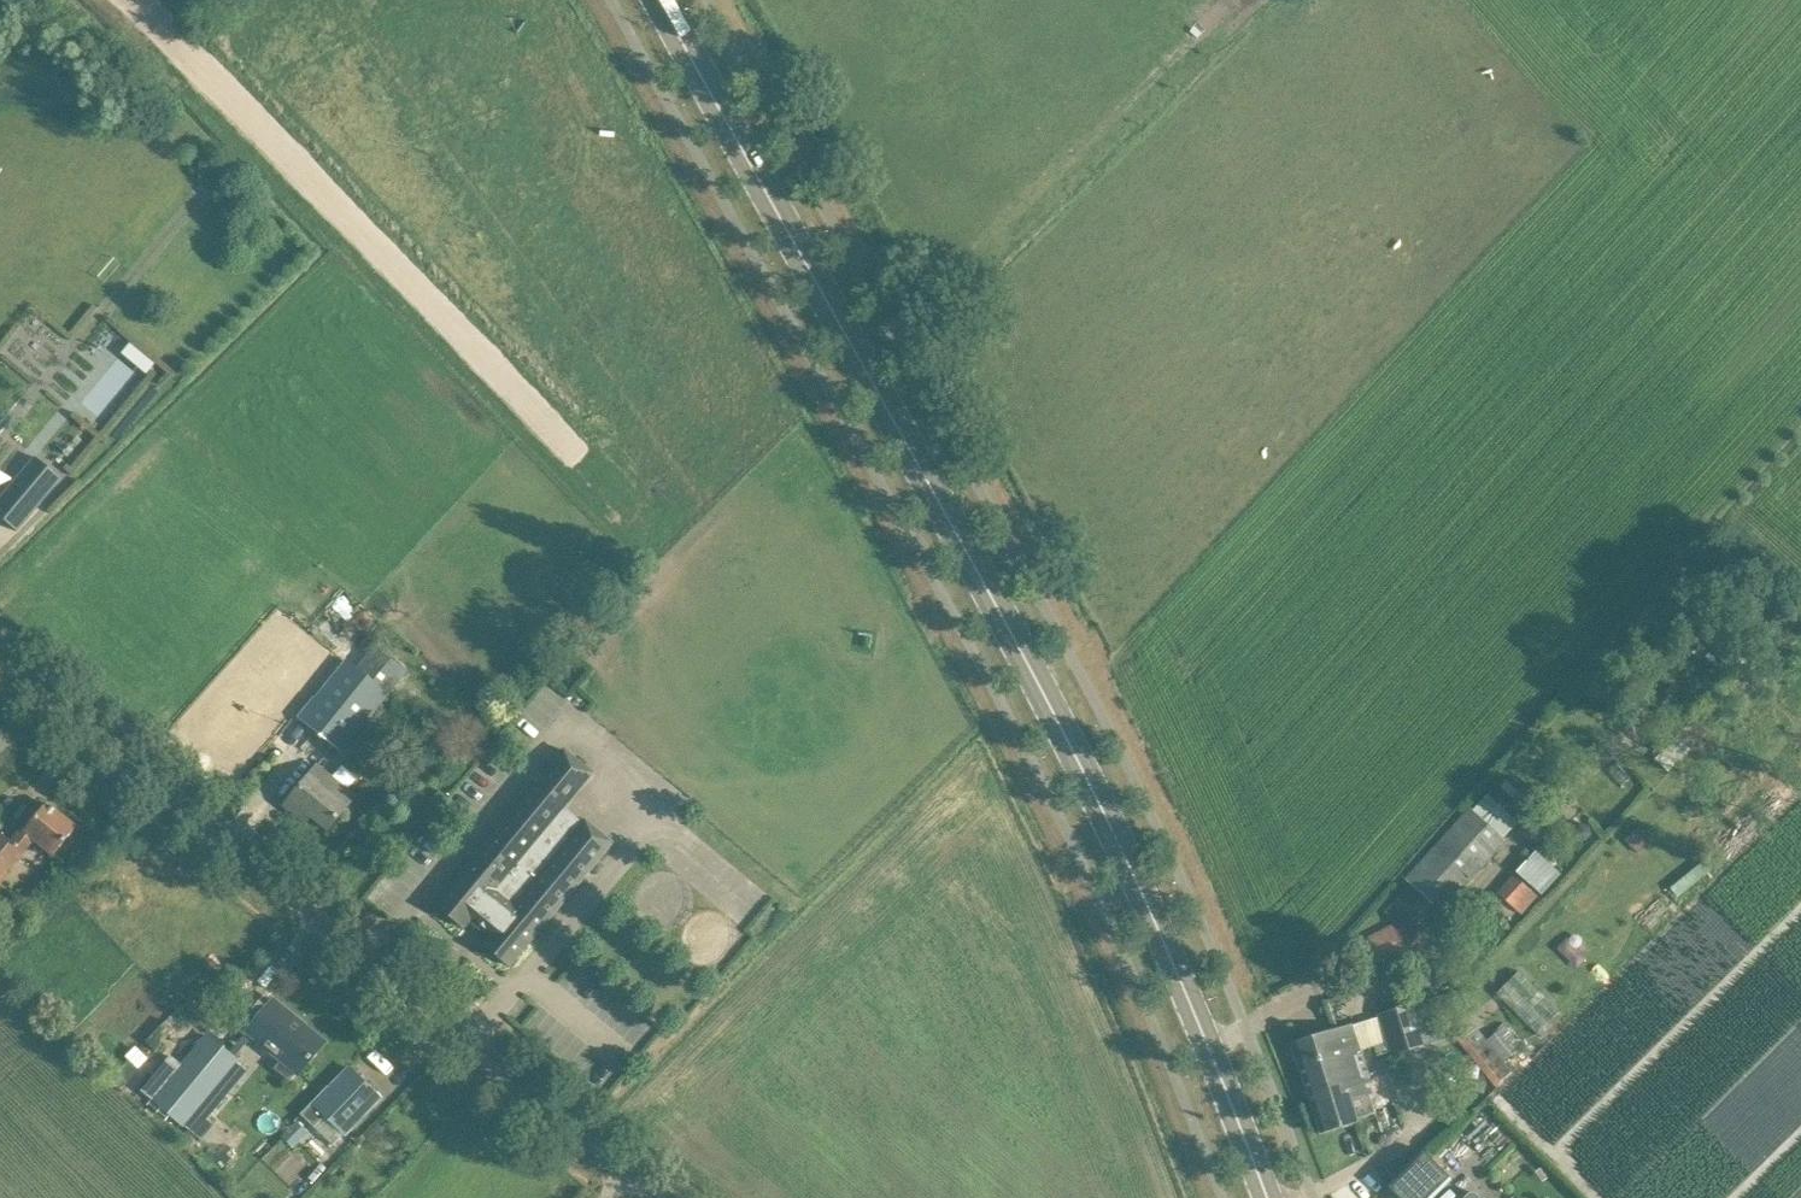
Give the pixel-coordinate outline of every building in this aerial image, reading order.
[(106,3),(118,13),(130,0),(109,0),(106,3)] [(0,500),(0,517),(17,532),(61,479),(35,457),(0,500)] [(341,751),(405,671),(374,647),(325,709),(315,701),(301,719),(341,751)] [(565,749),(451,887),(435,905),(464,929),(470,921),(488,936),(481,944),(510,967),(614,842),(584,818),(581,821),(565,808),(595,773),(565,749)] [(355,796),(318,766),(290,800),(327,830),(355,796)] [(1490,797),(1409,884),(1369,926),(1377,931),(1351,945),(1365,971),(1409,949),(1509,844),(1503,838),(1517,823),(1490,797)] [(34,838),(54,854),(76,828),(46,803),(34,818),(32,816),(11,842),(0,832),(0,880),(34,838)] [(1697,882),(1689,873),(1682,879),(1690,888),(1697,882)] [(1496,893),(1521,915),(1538,896),(1513,874),(1496,893)] [(1671,888),(1679,898),(1690,888),(1682,879),(1671,888)] [(1538,1031),(1560,1007),(1517,969),(1495,993),(1538,1031)] [(299,1074),(325,1043),(302,1024),(300,1027),(271,1004),(274,1001),(273,1000),(247,1032),(299,1074)] [(1427,1002),(1382,1016),(1383,1017),(1391,1043),(1396,1058),(1440,1044),(1427,1002)] [(172,1018),(183,1027),(190,1017),(179,1008),(172,1018)] [(1391,1043),(1383,1017),(1353,1026),(1352,1024),(1314,1035),(1291,1042),(1308,1096),(1329,1090),(1325,1072),(1334,1068),(1332,1062),(1358,1054),(1361,1053),(1391,1043)] [(1456,1040),(1494,1087),(1512,1073),(1503,1062),(1485,1041),(1474,1026),(1456,1040)] [(1505,1026),(1485,1041),(1503,1062),(1522,1047),(1505,1026)] [(170,1057),(142,1092),(155,1102),(154,1103),(199,1137),(209,1124),(207,1122),(249,1070),(238,1061),(207,1036),(192,1055),(188,1060),(182,1067),(170,1057)] [(1364,1060),(1361,1053),(1358,1054),(1332,1062),(1334,1068),(1325,1072),(1329,1090),(1308,1096),(1320,1134),(1355,1124),(1354,1121),(1376,1114),(1369,1095),(1383,1091),(1376,1070),(1368,1072),(1364,1060)] [(328,1086),(301,1114),(314,1127),(325,1116),(344,1134),(380,1097),(350,1068),(330,1089),(328,1086)] [(211,1159),(221,1168),(225,1163),(228,1164),(234,1159),(235,1152),(231,1146),(223,1145),(217,1150),(216,1156),(215,1155),(211,1159)] [(1404,1169),(1387,1186),(1399,1197),(1431,1197),(1432,1197),(1447,1183),(1420,1154),(1404,1169)]
